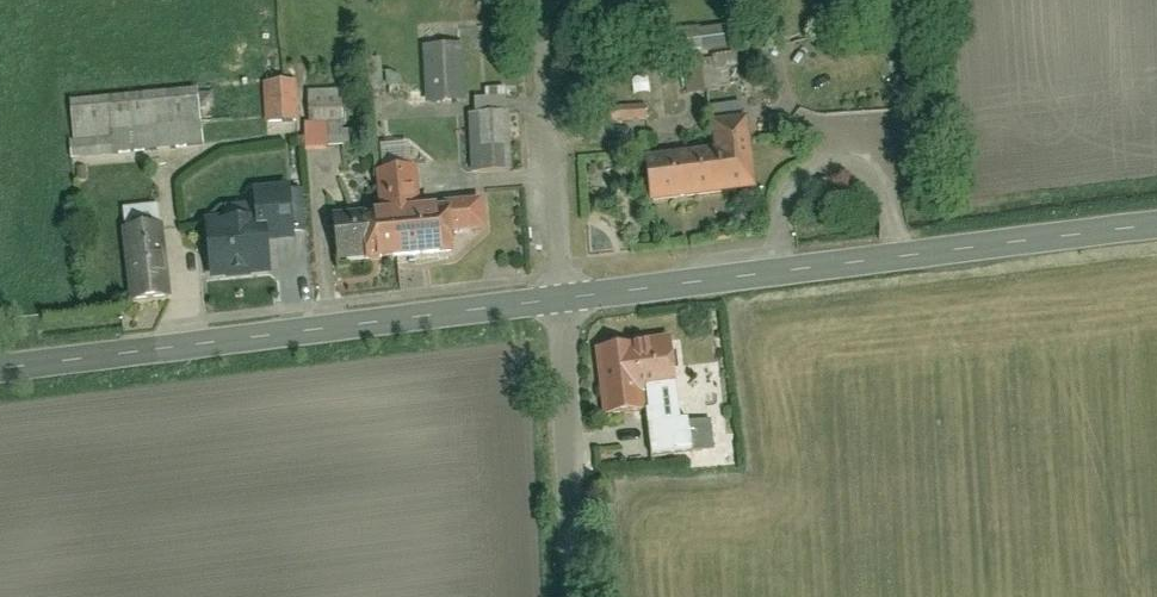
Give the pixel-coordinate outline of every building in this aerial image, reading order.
[(687,48),(689,81),(745,76),(741,23),(714,25),(715,46),(687,48)] [(445,55),(417,55),(418,104),(446,104),(445,55)] [(302,81),(307,143),(337,140),(331,78),(302,81)] [(264,129),(296,127),(292,80),(260,83),(264,129)] [(75,160),(209,152),(207,114),(110,120),(109,99),(71,101),(75,160)] [(610,107),(613,131),(659,126),(656,101),(610,107)] [(488,167),(514,166),(511,114),(485,115),(488,167)] [(659,161),(663,193),(763,181),(756,120),(728,123),(732,152),(659,161)] [(334,221),(337,259),(366,256),(367,262),(452,254),(450,233),(482,230),(481,215),(474,216),(473,206),(447,209),(448,214),(403,219),(402,207),(416,206),(413,173),(377,176),(381,216),(334,221)] [(933,200),(931,185),(910,187),(912,202),(933,200)] [(205,238),(208,277),(272,271),(269,243),(289,241),(286,202),(253,205),(256,234),(205,238)] [(125,232),(133,303),(169,299),(162,228),(125,232)] [(599,409),(668,405),(664,343),(595,347),(599,409)] [(716,458),(714,421),(659,425),(662,462),(716,458)]
